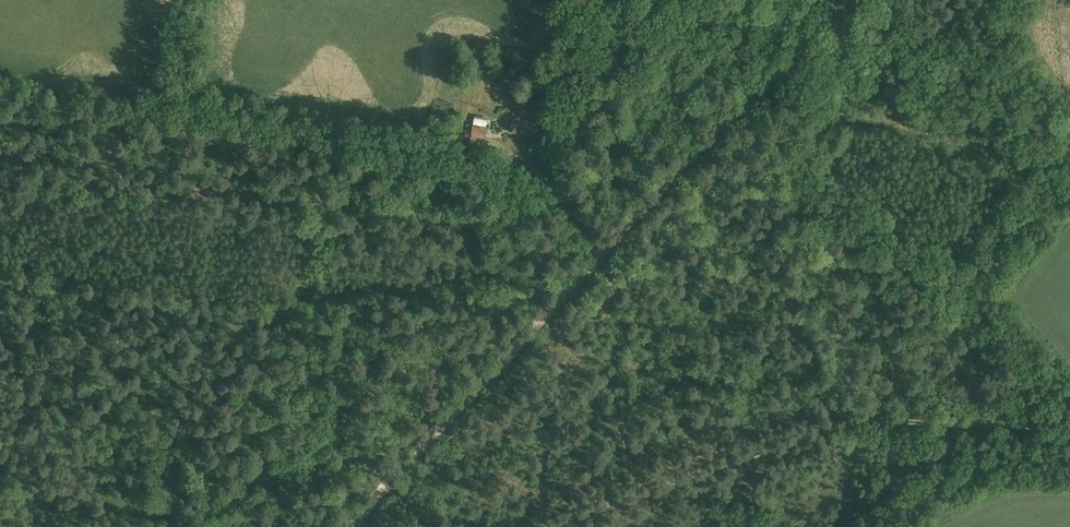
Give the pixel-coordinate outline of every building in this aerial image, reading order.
[(447,89),(452,93),(458,86),(452,82),(447,89)] [(512,132),(534,136),(536,123),(514,119),(512,132)] [(471,135),(485,138),(487,126),(474,124),(471,135)]
